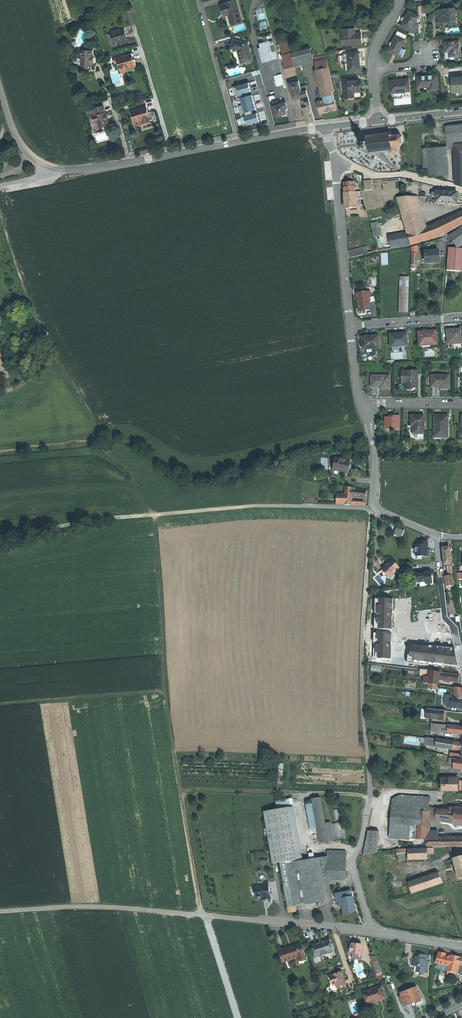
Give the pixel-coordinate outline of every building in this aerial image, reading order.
[(231,25),(241,22),(235,0),(225,3),(225,4),(220,5),(222,12),(227,10),(228,15),(230,20),(231,25)] [(446,9),(438,9),(439,22),(441,22),(444,22),(446,21),(445,20),(453,19),(456,19),(456,14),(455,9),(446,9)] [(405,18),(401,25),(410,31),(419,16),(409,10),(405,18)] [(352,29),(342,30),(343,45),(349,44),(349,45),(355,44),(361,43),(361,38),(361,32),(352,33),(352,29)] [(120,31),(116,32),(111,34),(114,43),(123,40),(126,39),(124,30),(120,31)] [(391,43),(387,51),(400,57),(404,49),(401,47),(405,40),(395,35),(391,43)] [(240,64),(252,61),(247,43),(232,40),(230,48),(237,51),(238,56),(240,64)] [(445,49),(446,57),(460,56),(459,41),(445,42),(445,49)] [(260,48),(262,55),(272,52),(270,45),(260,48)] [(291,52),(292,57),(294,63),(295,67),(300,65),(314,61),(310,47),(291,52)] [(80,61),(80,66),(84,66),(84,67),(86,68),(88,67),(88,66),(89,66),(92,67),(92,65),(93,63),(93,62),(91,61),(91,59),(92,59),(93,58),(93,56),(91,55),(91,50),(90,50),(90,48),(82,48),(82,50),(80,50),(80,55),(79,58),(80,61)] [(278,86),(285,84),(276,51),(272,52),(274,60),(276,59),(277,64),(275,65),(275,66),(279,78),(277,79),(278,85),(278,86)] [(274,60),(272,52),(262,55),(264,62),(274,60)] [(349,71),(360,70),(359,62),(358,52),(347,52),(348,61),(349,71)] [(113,62),(117,61),(116,58),(121,57),(120,54),(111,56),(113,62)] [(125,69),(136,66),(134,60),(133,60),(132,58),(131,54),(121,57),(116,58),(117,61),(119,71),(125,69)] [(274,60),(264,62),(266,69),(275,66),(275,65),(277,64),(276,59),(274,60)] [(332,92),(335,91),(331,77),(327,59),(315,62),(324,97),(333,95),(332,92)] [(283,65),(285,73),(296,70),(295,67),(294,63),(283,65)] [(275,66),(266,69),(269,81),(275,79),(277,79),(279,78),(275,66)] [(430,90),(437,89),(436,75),(426,75),(417,76),(418,87),(429,86),(430,90)] [(300,87),(298,78),(291,80),(292,83),(289,84),(293,100),(301,98),(308,96),(305,85),(300,87)] [(461,94),(461,78),(458,78),(452,79),(453,84),(454,93),(460,92),(460,94),(461,94)] [(249,95),(246,106),(257,109),(260,98),(255,79),(239,83),(240,87),(242,92),(243,93),(244,93),(245,92),(244,91),(248,90),(249,94),(249,95)] [(390,81),(391,93),(409,91),(408,79),(398,80),(390,81)] [(359,80),(343,81),(345,98),(354,97),(354,92),(360,91),(360,86),(359,80)] [(333,95),(324,97),(325,101),(318,102),(321,113),(328,112),(336,109),(333,95)] [(279,105),(273,106),(276,116),(279,115),(282,115),(282,116),(286,115),(285,114),(286,113),(284,108),(286,107),(285,103),(279,105)] [(97,124),(98,128),(108,125),(107,122),(108,121),(107,119),(105,118),(105,117),(106,116),(105,114),(104,113),(103,110),(102,106),(93,108),(93,110),(87,111),(89,117),(91,117),(93,122),(94,122),(97,124)] [(307,107),(303,108),(305,115),(306,119),(307,122),(311,122),(315,121),(311,106),(307,107)] [(142,124),(150,122),(147,114),(145,107),(130,112),(134,122),(141,120),(142,124)] [(448,150),(454,149),(453,142),(461,141),(461,124),(445,127),(448,150)] [(397,152),(397,146),(400,145),(403,142),(402,139),(402,137),(399,134),(391,135),(391,132),(366,136),(367,140),(366,140),(366,141),(362,141),(361,141),(360,142),(361,143),(362,146),(361,146),(361,148),(362,147),(362,148),(363,148),(363,147),(367,147),(368,147),(368,152),(390,149),(391,153),(397,152)] [(443,147),(427,148),(429,176),(444,175),(443,147)] [(365,191),(373,190),(371,180),(364,181),(365,191)] [(349,183),(344,183),(344,192),(344,193),(355,193),(354,183),(349,183)] [(436,202),(436,203),(457,204),(458,193),(457,193),(447,193),(437,192),(437,194),(433,194),(433,198),(436,198),(436,202)] [(356,202),(356,199),(355,193),(344,193),(345,209),(356,208),(356,202)] [(425,230),(415,197),(397,198),(407,233),(411,245),(442,236),(461,223),(461,214),(425,230)] [(380,236),(377,223),(371,224),(374,237),(380,236)] [(370,224),(363,226),(364,227),(349,229),(350,233),(350,235),(355,235),(356,238),(364,237),(365,240),(374,238),(370,224)] [(457,247),(461,244),(461,231),(461,229),(449,237),(457,247)] [(411,245),(407,233),(388,236),(391,248),(411,245)] [(350,251),(351,258),(363,255),(368,253),(366,247),(350,251)] [(449,249),(447,271),(460,272),(461,250),(449,249)] [(425,252),(426,264),(440,263),(439,251),(433,252),(425,252)] [(400,277),(399,312),(408,312),(408,277),(400,277)] [(377,291),(361,293),(362,299),(358,300),(358,305),(360,316),(367,315),(368,311),(372,310),(371,302),(378,301),(377,291)] [(446,330),(447,345),(461,343),(460,329),(453,330),(446,330)] [(430,344),(430,345),(437,345),(436,331),(426,332),(418,333),(419,346),(420,346),(420,345),(430,344)] [(390,337),(391,348),(392,348),(400,347),(407,346),(407,334),(401,334),(399,335),(399,336),(390,337)] [(362,339),(363,350),(367,350),(372,350),(379,349),(378,336),(373,337),(370,337),(370,338),(362,339)] [(411,389),(417,389),(417,372),(402,372),(402,377),(406,377),(406,383),(406,389),(411,389)] [(384,389),(389,389),(389,376),(371,376),(371,387),(379,387),(379,389),(384,389)] [(444,389),(449,389),(449,376),(431,376),(431,387),(439,387),(439,389),(444,389)] [(385,417),(385,430),(399,430),(399,416),(393,416),(389,415),(389,417),(385,417)] [(413,425),(413,434),(424,434),(424,415),(418,415),(411,415),(411,425),(413,425)] [(435,416),(434,437),(447,437),(447,416),(440,416),(435,416)] [(252,453),(243,456),(244,463),(254,460),(252,453)] [(351,461),(336,457),(334,467),(344,469),(343,472),(349,473),(350,467),(351,461)] [(353,488),(346,487),(345,494),(344,505),(351,505),(352,502),(352,496),(353,488)] [(355,489),(354,496),(366,498),(366,495),(366,491),(355,489)] [(344,505),(345,494),(337,494),(336,504),(344,505)] [(420,545),(416,545),(416,557),(422,556),(422,557),(428,557),(428,556),(430,556),(430,552),(429,552),(429,550),(428,550),(428,541),(424,541),(420,542),(420,545)] [(398,567),(392,559),(387,563),(388,565),(382,569),(383,570),(386,573),(391,577),(392,578),(395,573),(399,569),(397,567),(398,567)] [(386,573),(383,570),(380,572),(381,574),(383,576),(383,575),(387,580),(391,577),(386,573)] [(431,576),(430,572),(425,572),(425,575),(418,575),(418,582),(425,582),(426,584),(432,584),(432,576),(431,576)] [(453,586),(452,576),(448,576),(445,577),(446,587),(450,586),(453,586)] [(400,620),(413,621),(414,596),(401,595),(400,620)] [(413,621),(400,620),(399,633),(388,633),(388,643),(399,644),(398,655),(411,656),(412,633),(413,622),(413,621)] [(413,622),(412,633),(427,636),(429,624),(427,624),(427,622),(426,622),(426,624),(413,622)] [(429,624),(427,636),(446,638),(447,633),(448,627),(432,625),(429,624)] [(411,656),(398,655),(398,667),(411,667),(411,659),(411,656)] [(411,659),(411,667),(458,669),(456,658),(419,657),(419,660),(411,659)] [(440,680),(440,672),(439,672),(432,672),(431,683),(439,684),(440,680)] [(459,675),(446,673),(445,680),(445,681),(458,682),(459,679),(459,675)] [(453,687),(455,698),(461,699),(461,688),(453,687)] [(452,698),(452,701),(451,706),(461,707),(461,699),(452,698)] [(447,711),(427,709),(426,718),(446,720),(447,716),(447,711)] [(446,725),(431,723),(430,731),(446,732),(446,725)] [(446,731),(461,733),(461,727),(446,725),(446,731)] [(447,741),(447,740),(437,739),(425,737),(425,743),(436,745),(446,747),(447,741)] [(447,741),(446,747),(461,749),(461,743),(447,741)] [(461,769),(461,759),(461,760),(455,759),(453,768),(461,769)] [(459,781),(441,780),(440,790),(459,791),(459,781)] [(393,795),(392,802),(418,804),(418,803),(430,804),(431,798),(393,795)] [(312,799),(320,844),(329,842),(326,823),(321,797),(312,799)] [(442,810),(455,811),(454,813),(461,814),(461,811),(461,809),(455,808),(455,799),(443,797),(442,810)] [(418,804),(392,802),(390,825),(408,826),(407,839),(415,839),(417,811),(418,804)] [(417,811),(430,812),(430,811),(430,804),(418,803),(418,804),(417,811)] [(287,864),(300,862),(291,808),(264,812),(273,864),(281,863),(281,865),(287,864)] [(430,812),(429,820),(453,824),(453,823),(454,813),(455,811),(442,810),(442,811),(432,810),(430,811),(430,812)] [(417,811),(415,839),(427,840),(428,832),(429,820),(430,812),(417,811)] [(453,823),(454,823),(453,825),(461,826),(461,811),(461,814),(454,813),(453,823)] [(334,823),(335,838),(346,837),(345,822),(334,823)] [(326,823),(329,842),(334,841),(331,823),(326,823)] [(408,826),(390,825),(389,838),(406,839),(407,839),(408,826)] [(368,831),(363,856),(373,853),(378,852),(379,831),(368,831)] [(427,849),(408,849),(408,853),(408,860),(427,859),(427,854),(427,849)] [(328,856),(327,878),(345,879),(347,852),(328,851),(328,856)] [(328,856),(317,859),(320,877),(327,878),(328,856)] [(454,859),(459,879),(461,878),(461,857),(454,859)] [(300,862),(287,864),(295,907),(319,902),(319,904),(318,904),(318,906),(325,905),(320,877),(317,859),(300,862)] [(288,908),(295,907),(287,864),(281,865),(288,908)] [(439,874),(408,885),(412,894),(443,883),(439,874)] [(271,899),(268,882),(259,884),(260,888),(254,889),(256,899),(262,899),(263,898),(263,899),(266,899),(266,900),(271,899)] [(346,899),(344,892),(336,894),(337,901),(339,900),(346,899)] [(346,899),(339,900),(341,907),(343,907),(345,914),(350,912),(356,911),(353,897),(346,899)] [(333,951),(330,940),(324,942),(315,944),(312,946),(315,957),(320,955),(320,957),(330,953),(329,952),(333,951)] [(357,944),(353,943),(352,945),(351,954),(352,954),(360,955),(362,944),(357,944)] [(289,948),(280,951),(284,962),(297,957),(299,961),(306,958),(301,944),(289,948)] [(449,966),(451,957),(446,956),(443,955),(444,953),(438,952),(438,954),(436,963),(437,964),(449,966)] [(427,973),(428,961),(427,961),(424,960),(424,958),(428,958),(428,955),(421,954),(415,954),(414,966),(417,966),(420,966),(420,973),(427,973)] [(458,964),(460,957),(451,955),(451,957),(449,966),(447,972),(447,975),(455,976),(458,964)] [(382,973),(377,961),(373,963),(372,963),(377,975),(382,973)] [(449,966),(437,964),(437,967),(437,969),(439,970),(447,972),(449,966)] [(342,977),(340,972),(337,973),(331,976),(334,985),(336,984),(337,988),(346,985),(344,976),(342,977)] [(383,986),(364,992),(368,1004),(378,1000),(387,997),(383,986)] [(401,993),(406,1005),(411,1004),(416,1002),(415,1001),(421,999),(417,988),(412,989),(411,988),(407,989),(407,991),(401,993)]
